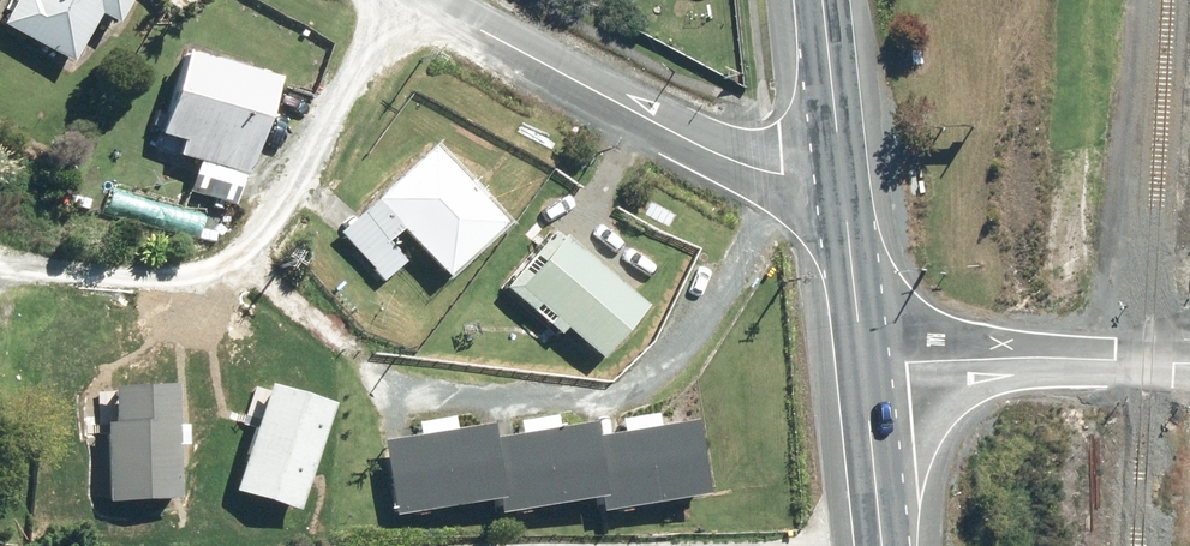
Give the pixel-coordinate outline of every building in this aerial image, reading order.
[(1,29),(70,68),(97,19),(114,29),(130,0),(17,0),(1,29)] [(178,160),(198,165),(189,195),(234,208),(242,181),(245,182),(275,84),(184,57),(160,137),(183,144),(178,160)] [(503,229),(481,205),(484,202),(468,185),(464,189),(432,153),(340,236),(384,285),(406,266),(388,246),(403,233),(447,281),(503,229)] [(695,425),(594,440),(605,516),(706,502),(695,425)] [(593,429),(491,444),(501,518),(599,504),(601,517),(605,516),(594,440),(593,429)] [(489,431),(381,446),(392,521),(496,506),(498,518),(501,518),(491,444),(489,431)]
